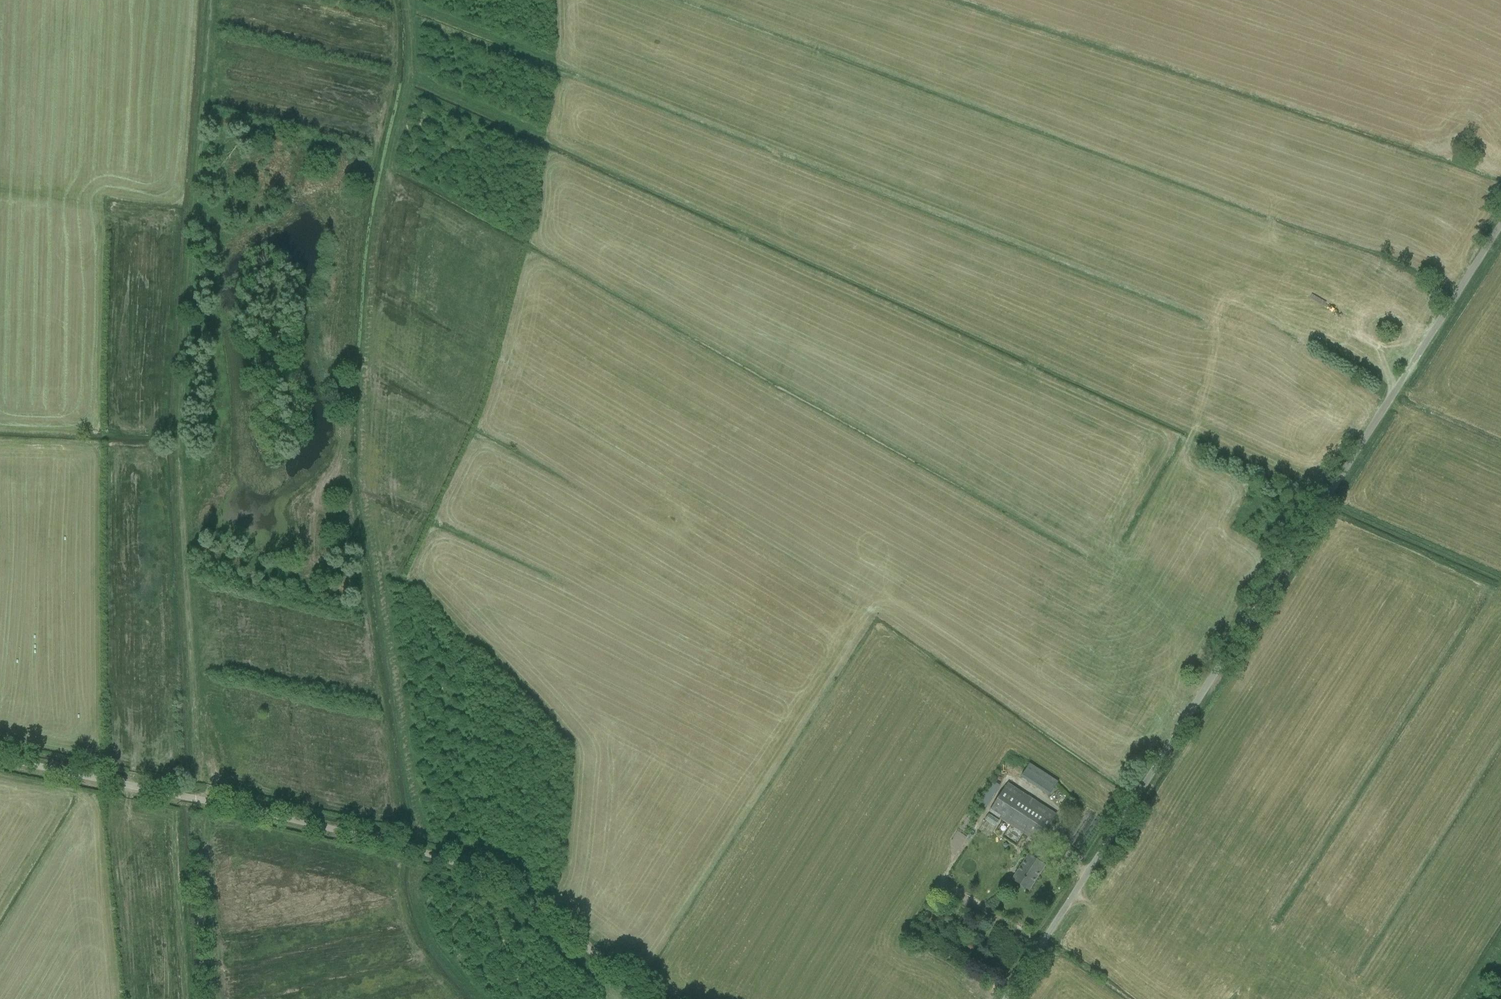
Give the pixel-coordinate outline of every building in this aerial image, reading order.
[(1029,763),(1020,777),(1049,796),(1058,782),(1029,763)] [(1037,842),(1054,817),(1006,786),(990,812),(1037,842)] [(1029,890),(1045,865),(1029,855),(1013,879),(1029,890)]
